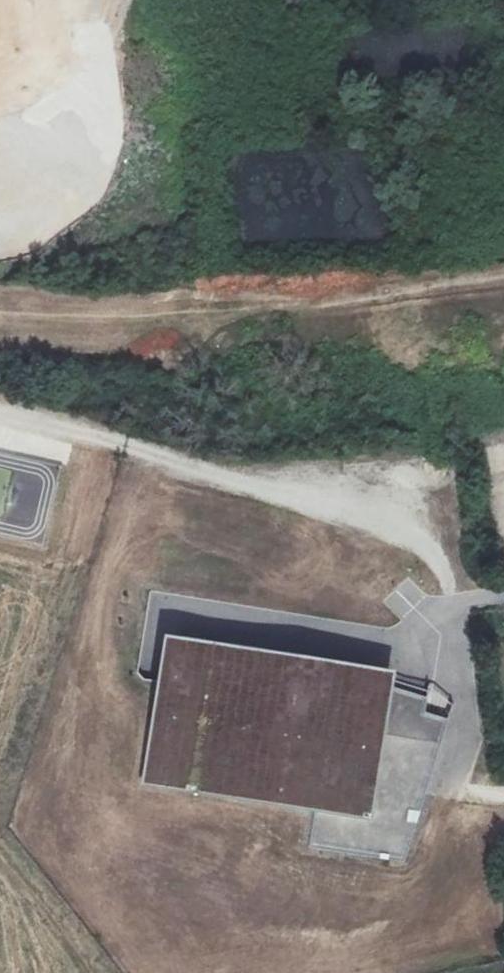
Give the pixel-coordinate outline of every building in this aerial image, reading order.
[(394,671),(163,634),(141,781),(314,808),(308,850),(403,863),(440,720),(417,715),(421,698),(391,689),(394,671)]
